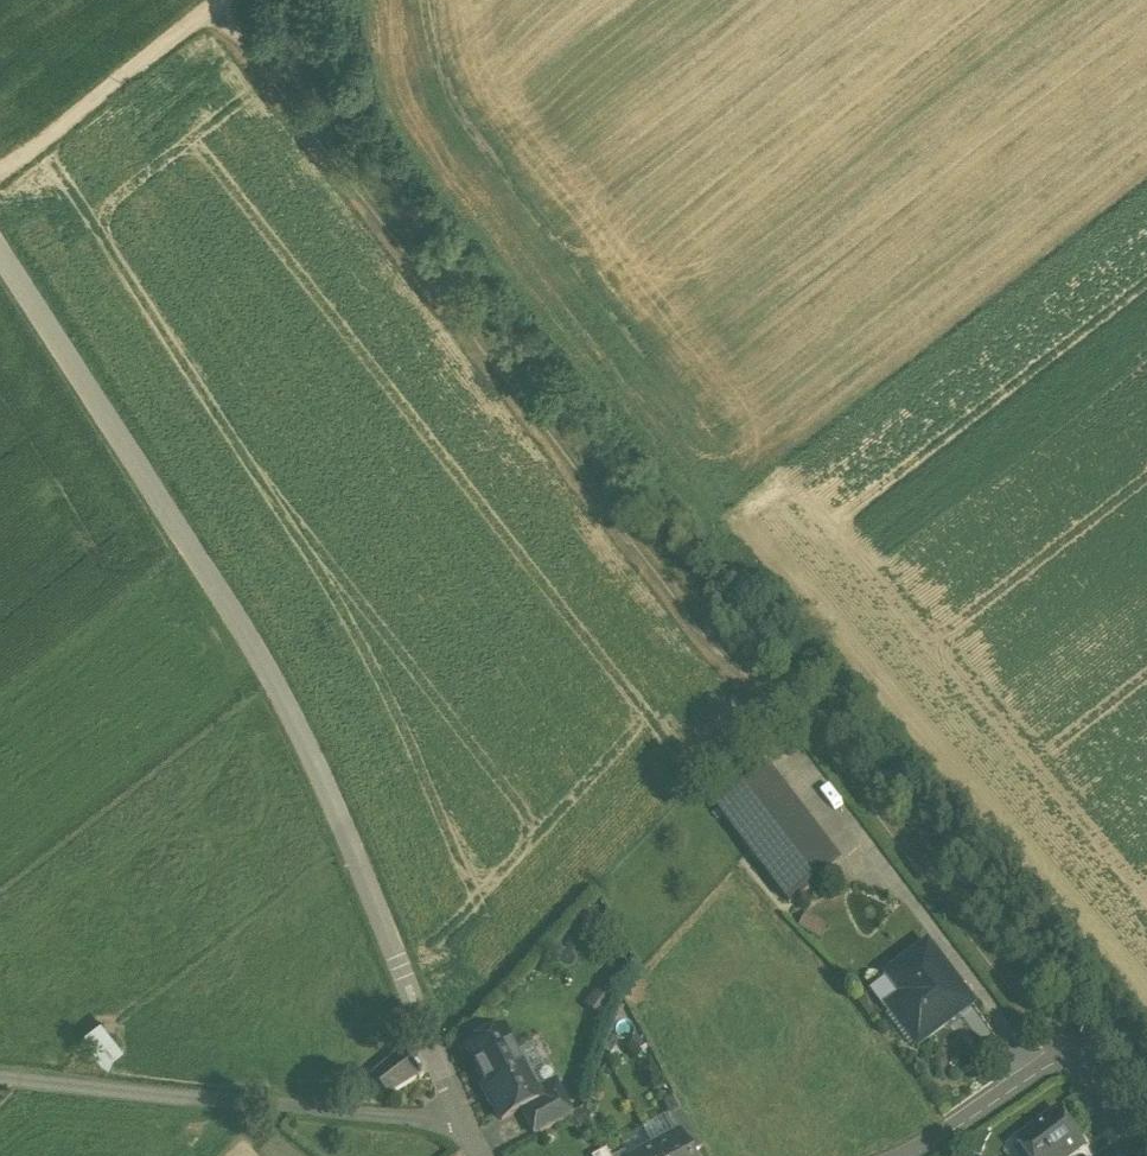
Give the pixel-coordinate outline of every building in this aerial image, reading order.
[(769,769),(716,809),(789,905),(842,865),(769,769)] [(973,1007),(928,948),(894,973),(914,999),(893,1014),(919,1048),(973,1007)] [(914,999),(894,973),(888,978),(889,978),(871,992),(889,1017),(893,1014),(914,999)] [(481,1012),(464,1031),(475,1041),(492,1023),(481,1012)] [(103,1064),(125,1052),(106,1019),(85,1031),(103,1064)] [(402,1053),(373,1078),(374,1079),(375,1082),(377,1086),(380,1089),(383,1092),(387,1095),(389,1096),(419,1077),(414,1071),(414,1072),(402,1053)] [(516,1057),(508,1061),(501,1059),(490,1065),(488,1072),(478,1077),(501,1121),(521,1111),(540,1101),(536,1094),(516,1057)] [(555,1084),(536,1094),(540,1101),(521,1111),(535,1137),(572,1117),(555,1084)] [(681,1110),(667,1118),(676,1135),(678,1134),(689,1155),(701,1148),(681,1110)] [(1018,1144),(1027,1155),(1071,1155),(1085,1146),(1060,1112),(1018,1144)] [(678,1134),(676,1135),(652,1147),(657,1155),(689,1155),(678,1134)] [(652,1147),(636,1155),(657,1155),(652,1147)]
